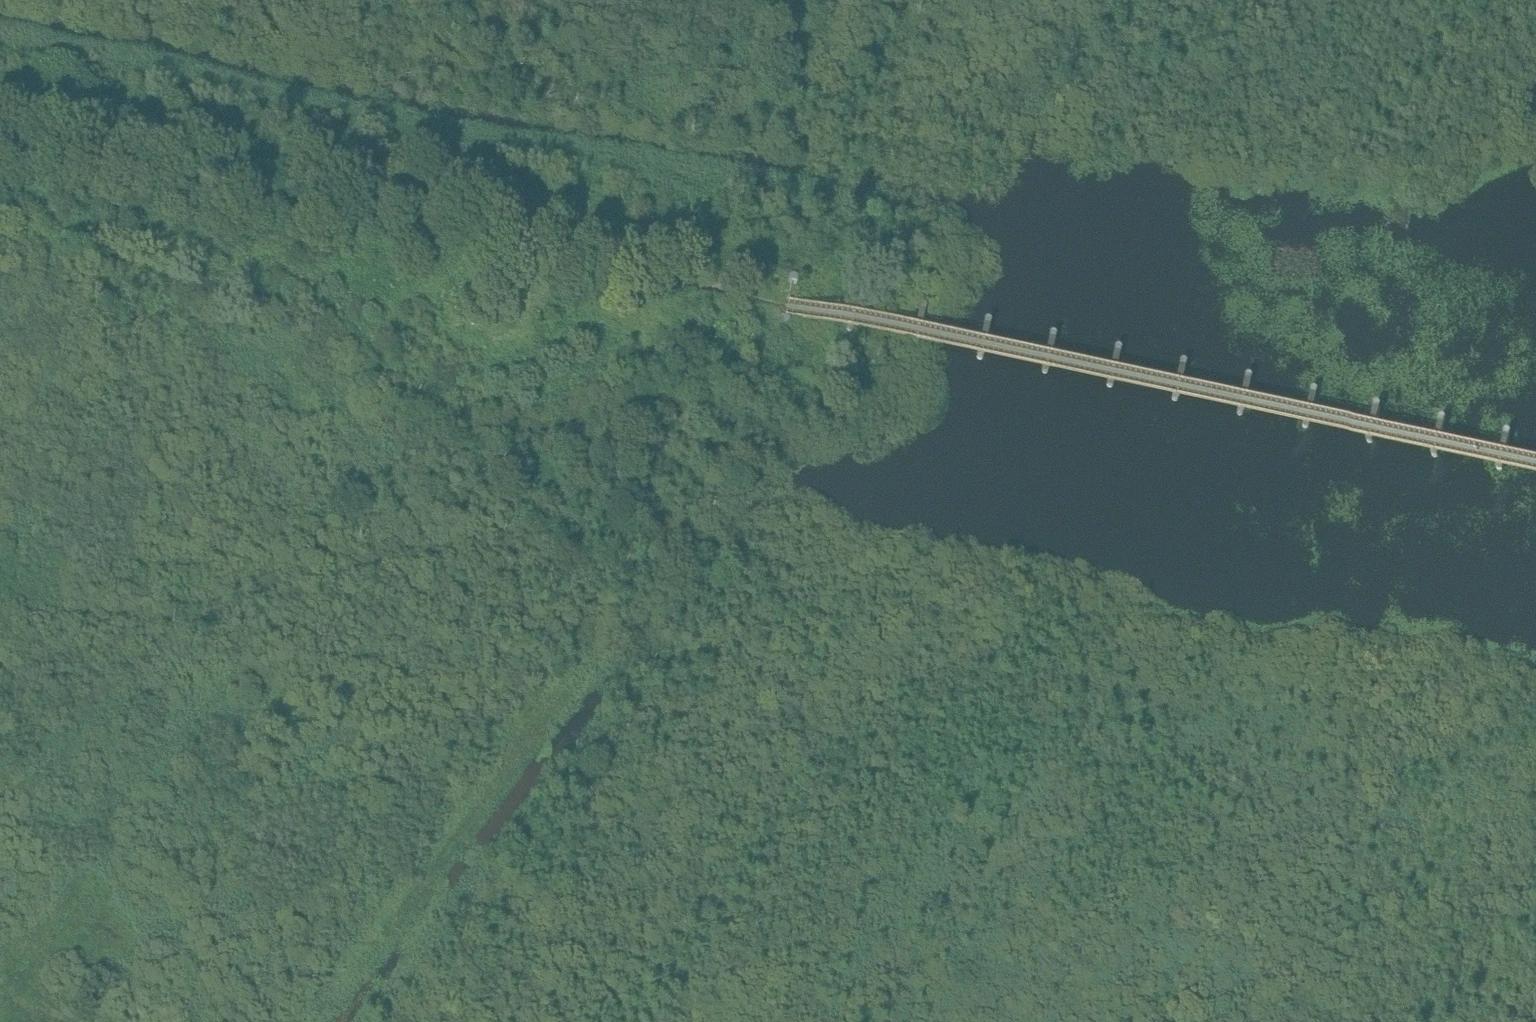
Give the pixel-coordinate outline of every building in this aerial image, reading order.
[(782,318),(784,319),(788,319),(790,318),(799,280),(799,276),(798,273),(796,272),(794,271),(792,272),(789,273),(789,277),(781,312),(781,314),(781,317),(782,318)] [(1237,416),(1239,417),(1241,417),(1242,416),(1251,377),(1251,374),(1249,373),(1246,373),(1245,375),(1237,412),(1236,414),(1237,416)] [(1302,430),(1304,431),(1306,431),(1307,429),(1316,391),(1316,388),(1314,387),(1311,387),(1310,389),(1302,426),(1301,428),(1302,430)] [(1369,444),(1371,445),(1373,444),(1375,443),(1381,405),(1381,402),(1379,401),(1377,401),(1375,403),(1369,439),(1369,441),(1369,444)] [(1435,458),(1437,459),(1439,459),(1440,457),(1447,421),(1446,417),(1445,415),(1442,415),(1440,416),(1439,419),(1433,453),(1433,456),(1435,458)] [(1498,472),(1500,474),(1502,473),(1503,472),(1512,433),(1512,430),(1510,429),(1507,429),(1505,431),(1497,468),(1497,470),(1498,472)]
